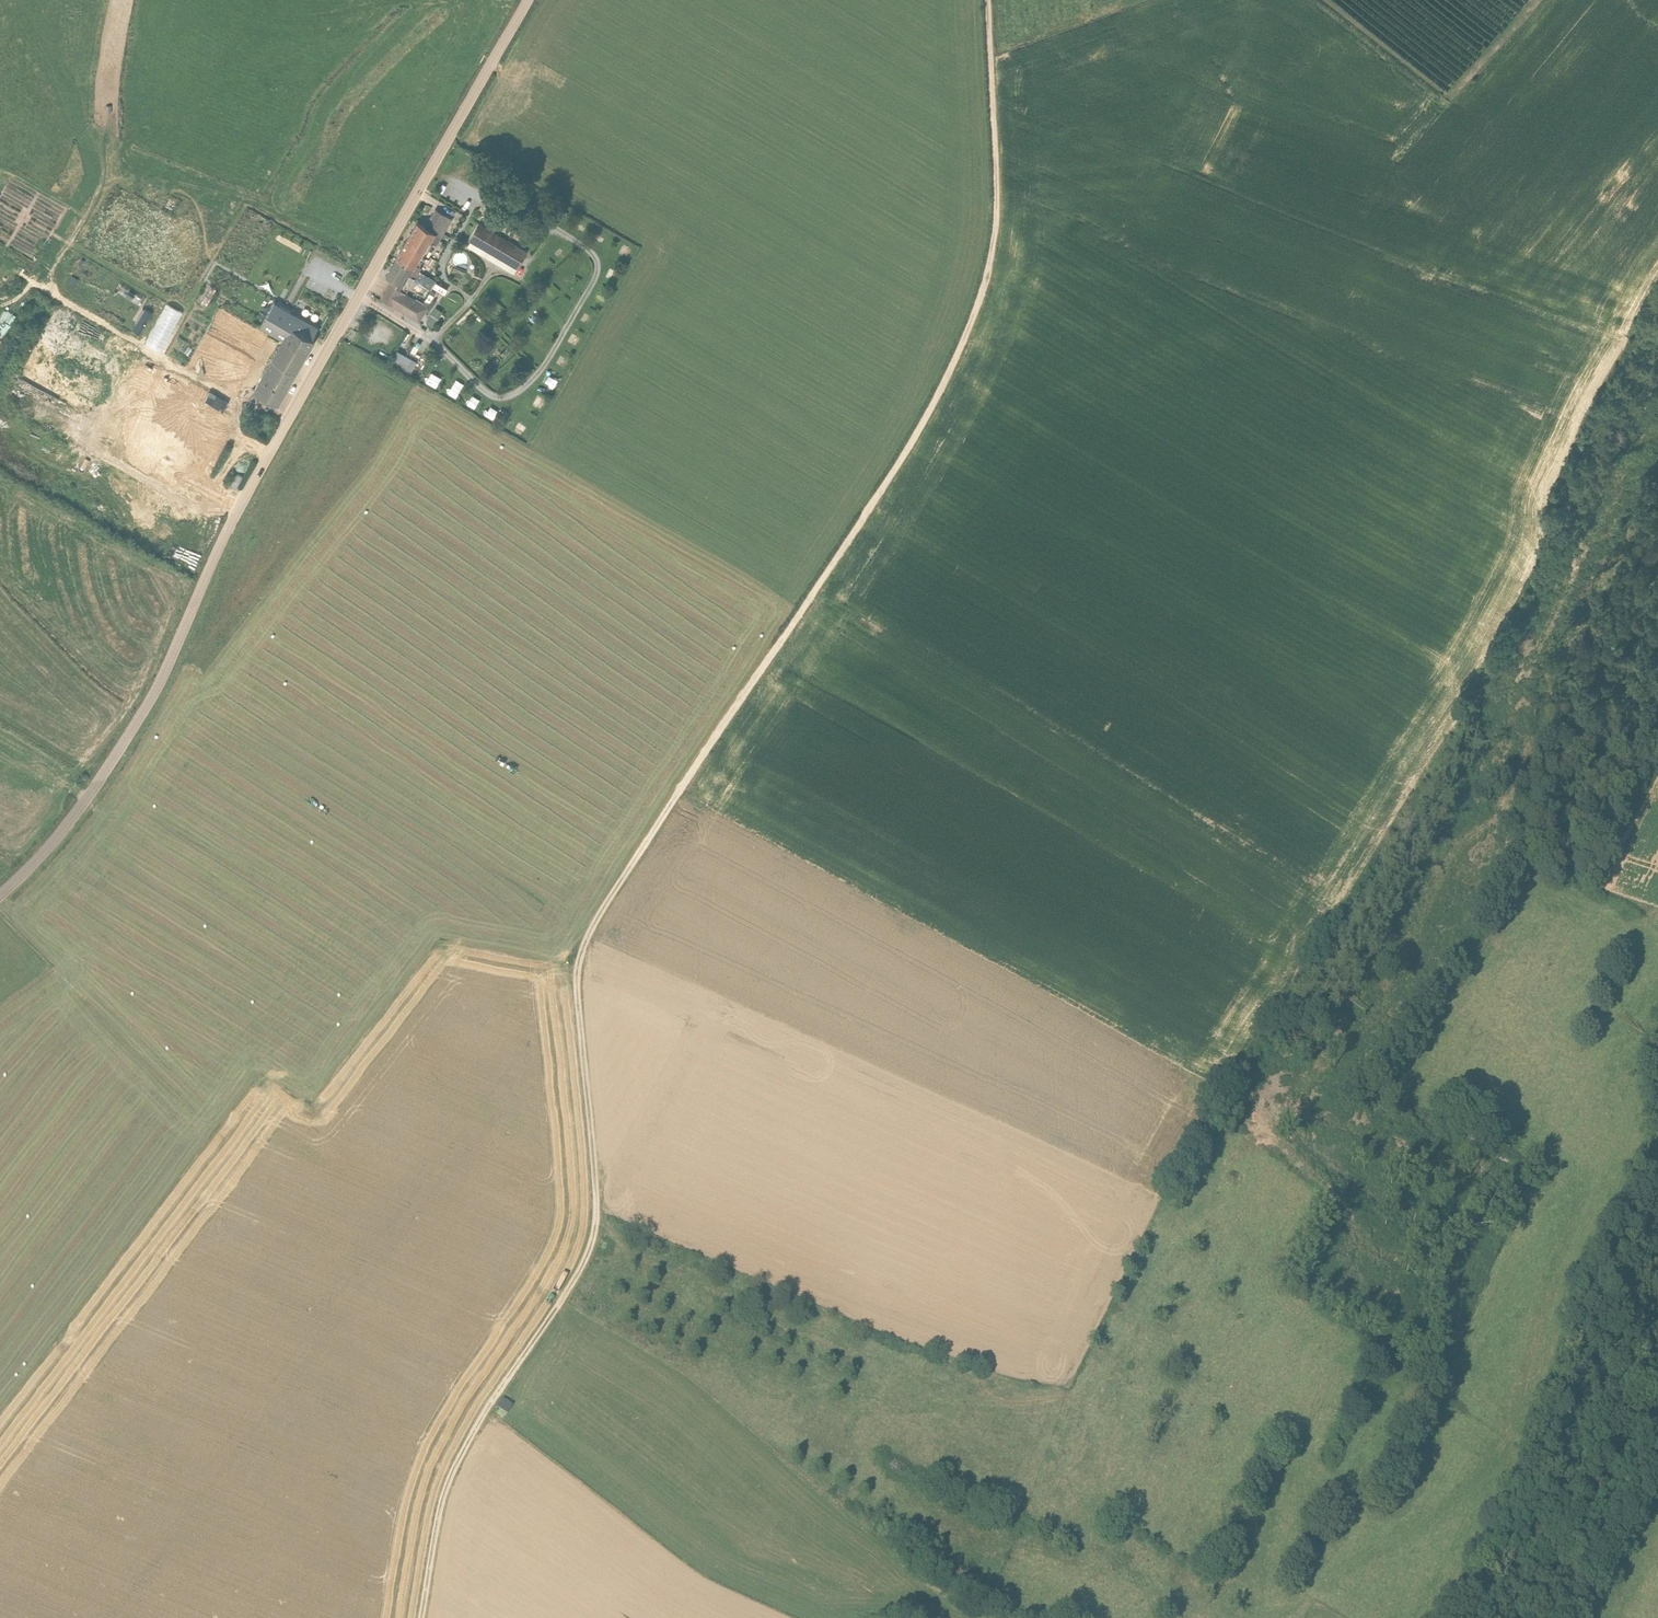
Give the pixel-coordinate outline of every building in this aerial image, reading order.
[(436,246),(452,219),(436,209),(425,227),(417,222),(396,258),(386,276),(392,280),(381,299),(391,305),(397,308),(398,306),(406,311),(405,313),(407,315),(409,313),(417,318),(417,317),(416,317),(419,312),(420,313),(420,312),(419,312),(422,307),(423,308),(423,307),(415,302),(416,300),(413,299),(412,301),(404,296),(409,287),(410,288),(422,267),(419,266),(432,244),(436,246)] [(478,246),(488,229),(478,223),(468,240),(478,246)] [(488,251),(498,234),(488,229),(478,246),(488,251)] [(497,257),(507,240),(498,234),(488,251),(497,257)] [(507,263),(517,246),(507,240),(497,257),(507,263)] [(517,269),(527,252),(517,246),(507,263),(517,269)] [(444,294),(447,289),(436,282),(433,287),(444,294)] [(143,299),(135,294),(130,290),(121,285),(118,291),(126,296),(132,299),(140,304),(143,299)] [(436,292),(431,290),(423,303),(427,306),(436,292)] [(285,391),(293,376),(302,361),(314,339),(312,338),(317,330),(318,327),(291,311),(274,302),(260,327),(283,340),(272,358),(261,378),(253,390),(277,404),(285,391)] [(434,325),(444,310),(437,306),(427,320),(434,325)] [(140,334),(153,312),(146,308),(133,329),(140,334)] [(526,348),(534,354),(540,346),(533,340),(526,348)] [(397,350),(390,364),(409,375),(417,361),(397,350)] [(434,371),(429,381),(439,386),(444,376),(434,371)] [(205,399),(223,410),(228,402),(210,391),(205,399)] [(542,408),(547,398),(538,393),(533,404),(542,408)] [(473,394),(468,402),(476,407),(481,399),(473,394)] [(505,1392),(499,1400),(509,1407),(514,1399),(505,1392)]
